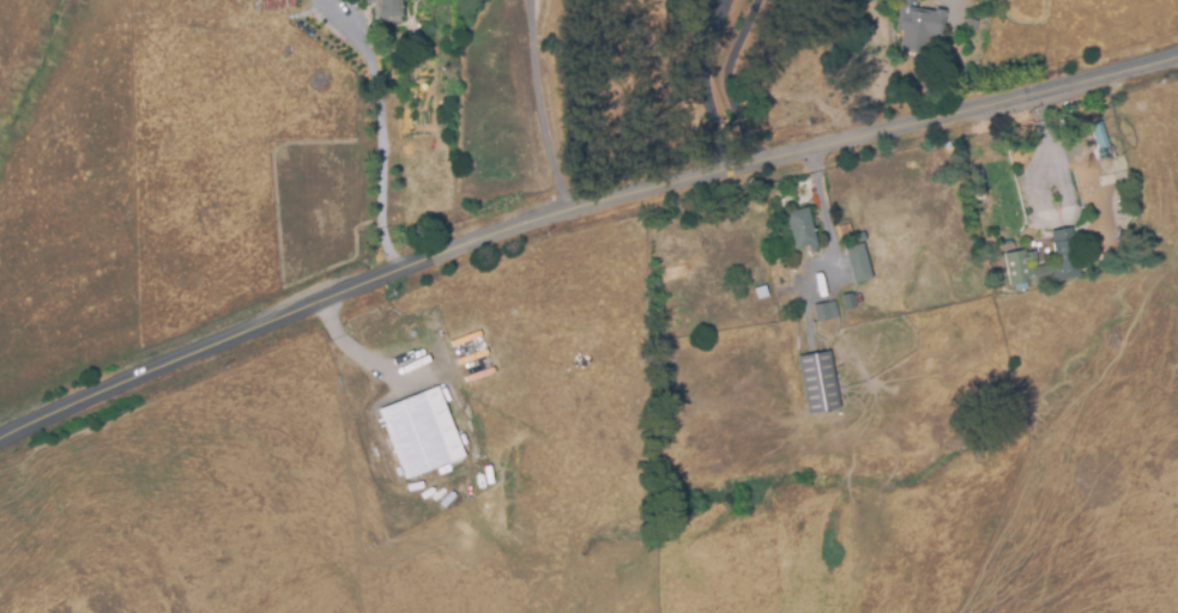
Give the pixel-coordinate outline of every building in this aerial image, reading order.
[(249,12),(248,0),(297,0),(298,6),(249,12)] [(368,1),(368,0),(404,0),(405,16),(403,16),(403,23),(376,24),(375,1),(368,1)] [(898,30),(902,0),(913,0),(912,5),(936,8),(937,6),(948,8),(943,36),(940,36),(938,45),(930,44),(929,54),(900,49),(904,30),(898,30)] [(812,249),(811,245),(797,249),(789,211),(811,205),(821,248),(812,249)] [(1047,231),(1067,229),(1073,278),(1007,285),(1001,254),(1032,250),(1033,261),(1025,261),(1026,268),(1051,265),(1047,231)] [(842,248),(859,244),(869,280),(851,284),(842,248)] [(753,289),(762,286),(765,298),(755,301),(753,289)] [(841,297),(851,293),(856,310),(846,312),(841,297)] [(814,309),(834,305),(835,321),(816,324),(814,309)] [(797,356),(826,352),(836,412),(804,415),(797,356)] [(405,482),(377,412),(437,389),(465,459),(405,482)]
